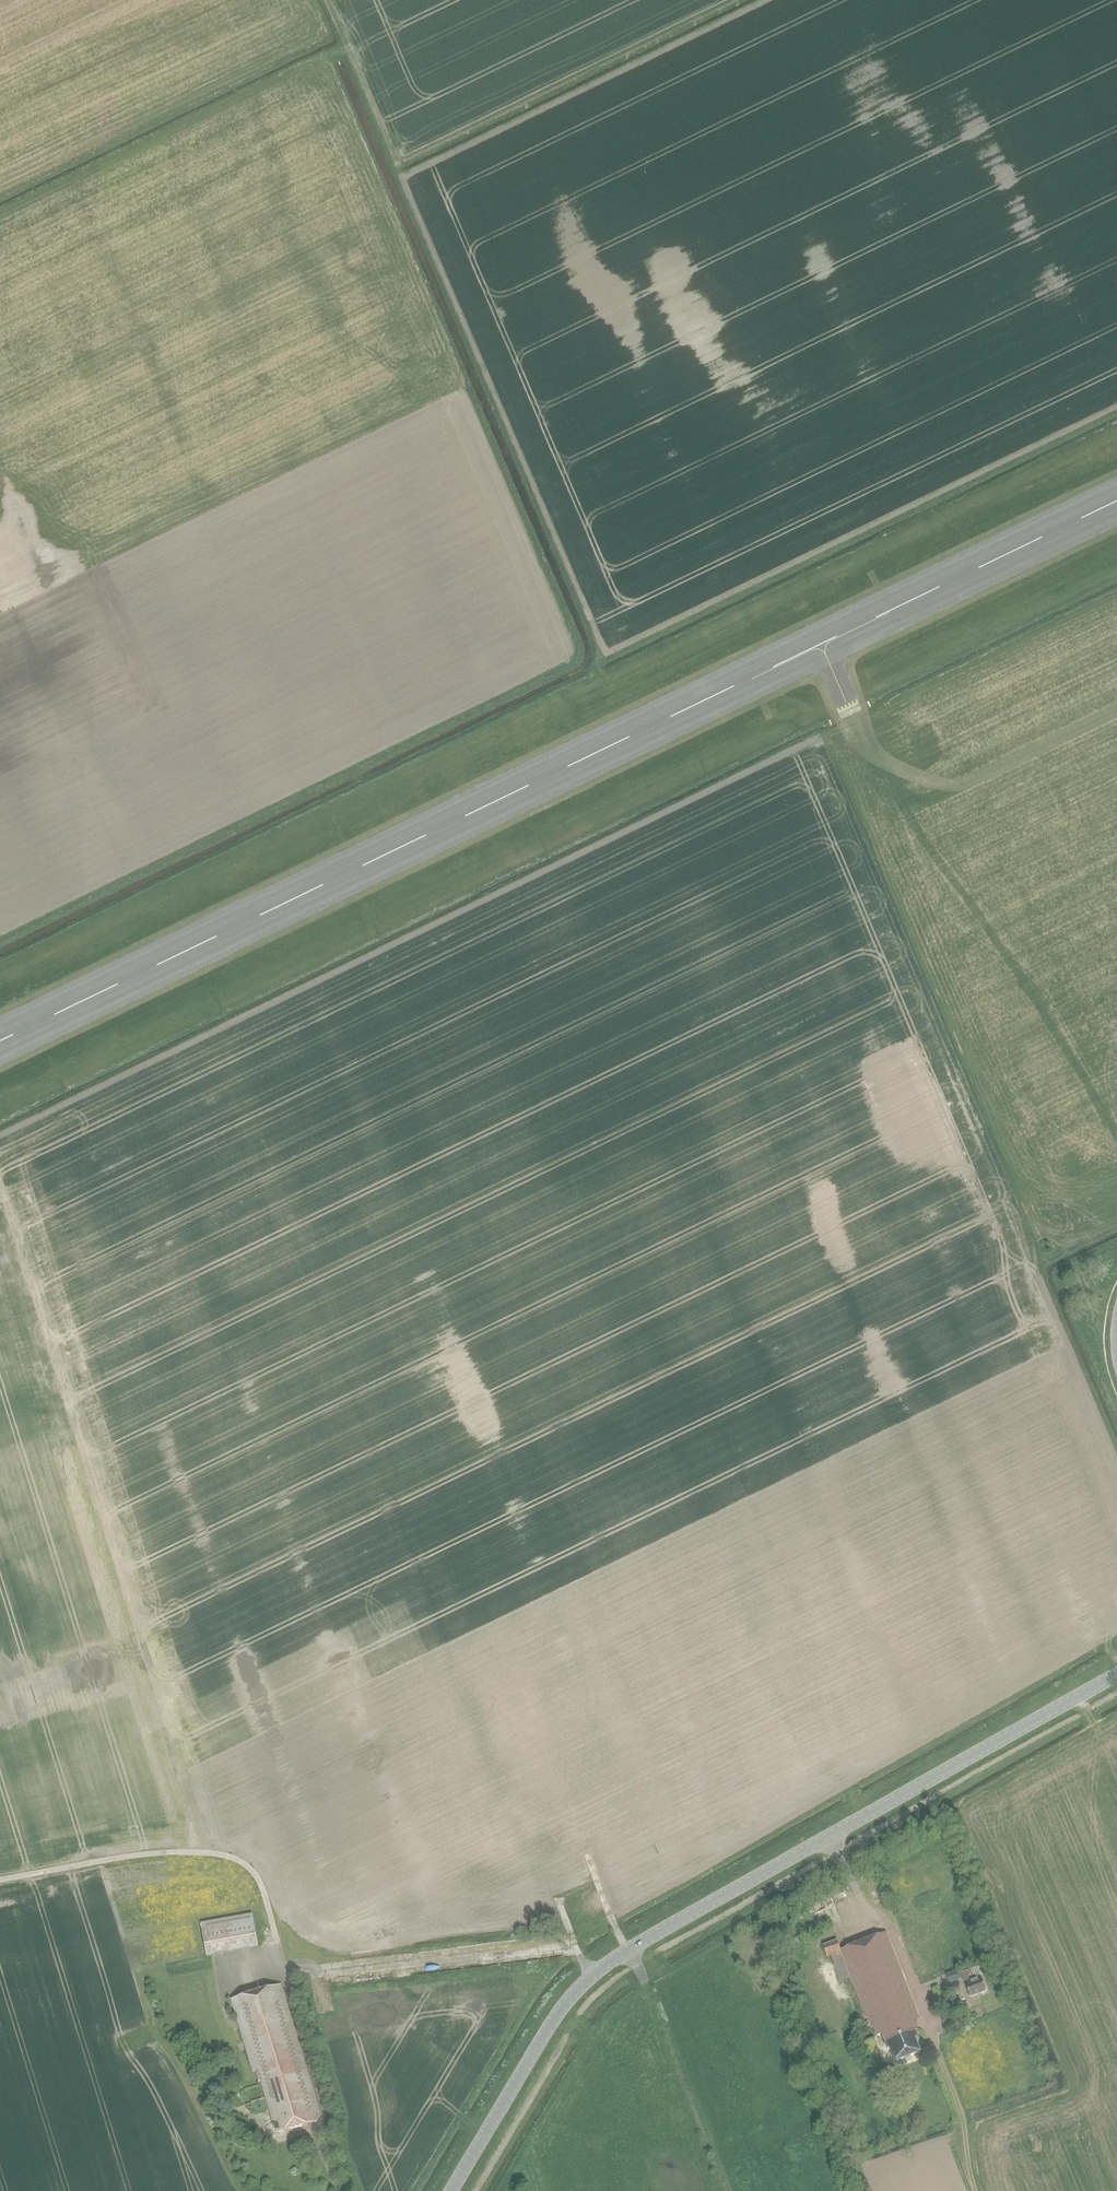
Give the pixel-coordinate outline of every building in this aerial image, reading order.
[(208,1956),(259,1947),(253,1914),(202,1923),(208,1956)] [(918,2020),(920,2019),(886,1933),(841,1950),(838,1941),(824,1947),(828,1957),(832,1955),(835,1964),(844,1960),(867,2019),(868,2018),(872,2029),(875,2027),(879,2038),(884,2036),(889,2050),(892,2049),(897,2062),(921,2053),(917,2042),(920,2041),(916,2033),(918,2032),(918,2020)] [(784,1954),(802,1948),(798,1937),(780,1943),(784,1954)] [(988,1943),(980,1946),(984,1956),(992,1953),(988,1943)] [(991,1964),(989,1965),(990,1969),(991,1969),(992,1969),(993,1971),(994,1971),(999,1969),(997,1964),(996,1962),(991,1964)] [(947,1972),(949,1982),(963,1979),(961,1968),(947,1972)] [(972,1996),(987,1991),(982,1975),(976,1977),(973,1969),(963,1973),(972,1996)] [(317,2123),(321,2115),(281,1985),(232,2000),(254,2072),(256,2071),(261,2082),(262,2082),(277,2134),(317,2123)] [(868,2021),(858,2024),(860,2029),(870,2026),(868,2021)]
